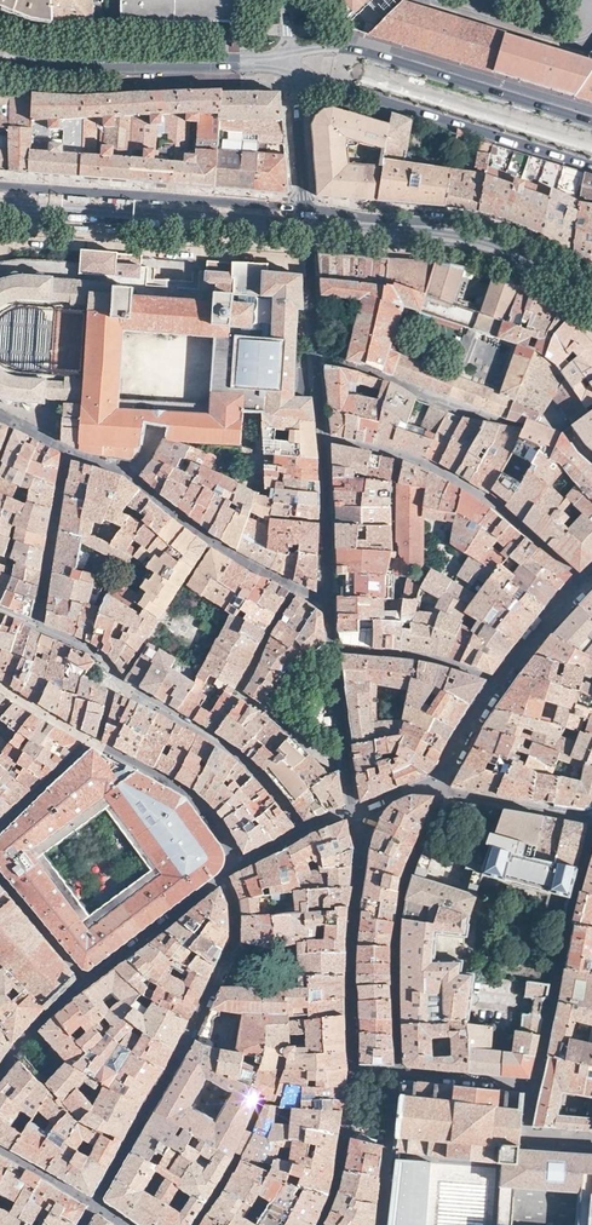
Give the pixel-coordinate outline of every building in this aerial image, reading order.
[(13,11),(33,18),(53,21),(52,0),(0,0),(0,6),(13,11)] [(53,21),(59,22),(76,22),(92,22),(94,22),(94,0),(52,0),(53,21)] [(122,18),(122,22),(236,22),(236,16),(237,13),(237,11),(238,8),(240,1),(241,0),(122,0),(122,18)] [(345,1),(348,7),(349,15),(349,22),(370,0),(344,0),(345,1)] [(402,2),(369,34),(373,35),(473,66),(574,96),(591,70),(591,69),(591,54),(588,60),(402,2)] [(591,70),(574,96),(591,102),(591,71),(591,70)] [(31,129),(33,94),(3,90),(0,89),(0,127),(11,128),(31,129)] [(178,115),(176,143),(174,184),(194,186),(216,187),(222,93),(223,90),(200,91),(179,92),(178,115)] [(251,190),(286,193),(288,192),(289,191),(287,170),(285,150),(282,109),(280,91),(252,92),(222,93),(216,187),(251,190)] [(152,182),(174,184),(176,143),(164,142),(163,142),(162,149),(159,149),(158,161),(155,161),(157,125),(163,125),(163,123),(166,123),(166,114),(178,115),(179,92),(157,93),(135,94),(131,180),(152,182)] [(83,96),(62,95),(33,94),(31,129),(28,172),(54,174),(81,176),(83,96)] [(131,180),(135,94),(109,95),(83,96),(81,176),(103,178),(131,180)] [(349,198),(379,200),(390,125),(372,120),(335,110),(327,107),(312,119),(314,136),(315,147),(319,195),(349,198)] [(413,119),(392,113),(390,125),(379,200),(412,203),(446,206),(451,171),(405,165),(413,119)] [(164,142),(176,143),(178,115),(166,114),(166,123),(164,142)] [(28,172),(31,129),(11,128),(9,150),(0,149),(0,170),(28,172)] [(477,174),(451,171),(446,206),(463,209),(479,213),(492,145),(492,144),(478,137),(476,141),(481,142),(476,168),(478,168),(477,174)] [(512,151),(492,145),(479,213),(482,214),(511,222),(518,225),(540,235),(564,167),(545,161),(512,151)] [(564,167),(540,235),(545,237),(557,244),(569,251),(578,258),(591,268),(591,265),(591,176),(581,172),(564,167)] [(119,252),(82,249),(81,261),(80,274),(117,277),(141,278),(142,265),(143,254),(119,253),(119,252)] [(320,258),(322,278),(340,280),(363,283),(385,285),(389,258),(381,258),(361,256),(352,256),(348,256),(335,254),(322,254),(321,254),(320,256),(320,258)] [(389,258),(385,285),(394,286),(394,283),(410,289),(425,294),(436,261),(434,261),(429,261),(417,260),(389,258)] [(166,438),(167,439),(172,442),(182,443),(240,446),(241,435),(243,416),(243,413),(262,414),(267,413),(315,423),(315,397),(305,397),(295,397),(296,378),(296,376),(298,346),(299,310),(304,310),(302,275),(270,271),(269,271),(269,263),(234,262),(207,259),(206,270),(205,284),(216,284),(216,283),(233,284),(233,294),(214,293),(214,300),(134,295),(134,288),(116,287),(116,281),(107,281),(55,277),(54,276),(47,276),(46,274),(45,273),(43,272),(41,272),(38,272),(37,273),(36,274),(35,275),(23,275),(21,273),(20,272),(18,271),(17,271),(15,271),(13,272),(11,273),(10,275),(10,276),(3,278),(0,280),(0,309),(2,307),(10,303),(13,302),(16,301),(20,300),(28,300),(52,302),(53,301),(54,301),(70,302),(69,308),(88,309),(84,376),(65,375),(65,381),(47,379),(23,377),(12,374),(9,373),(6,372),(1,369),(0,368),(0,397),(0,398),(1,399),(1,400),(4,402),(5,402),(8,403),(11,402),(12,401),(17,402),(26,403),(28,405),(30,406),(32,407),(35,407),(36,406),(37,406),(38,404),(46,404),(46,400),(82,402),(82,405),(64,404),(61,439),(79,448),(83,449),(96,453),(98,454),(106,457),(106,454),(120,456),(125,456),(133,456),(135,456),(137,454),(137,453),(139,448),(141,443),(143,432),(152,434),(165,437),(166,438)] [(426,385),(436,389),(456,397),(478,405),(505,415),(508,416),(513,402),(513,400),(515,401),(535,350),(535,349),(534,348),(528,346),(531,337),(533,331),(526,329),(520,327),(508,322),(521,287),(494,276),(479,314),(453,305),(465,267),(460,266),(446,264),(436,261),(425,294),(410,289),(394,283),(394,286),(385,285),(363,283),(340,280),(322,278),(323,294),(361,299),(346,359),(367,363),(383,370),(386,371),(426,385)] [(508,322),(520,327),(521,323),(528,325),(526,329),(533,331),(544,336),(546,333),(547,332),(548,331),(549,330),(550,329),(558,312),(547,304),(536,297),(521,287),(508,322)] [(544,336),(533,331),(531,337),(537,339),(534,348),(535,349),(535,350),(545,357),(553,334),(567,320),(562,316),(558,312),(550,329),(549,330),(548,331),(547,332),(546,333),(544,336)] [(556,365),(556,366),(560,372),(586,409),(591,405),(591,387),(591,385),(586,388),(581,381),(585,378),(589,383),(591,381),(591,342),(589,339),(579,329),(573,324),(567,320),(553,334),(545,357),(552,362),(556,365)] [(566,417),(574,426),(581,420),(586,416),(589,413),(586,409),(560,372),(556,366),(556,365),(552,362),(545,357),(535,350),(515,401),(513,400),(513,402),(541,413),(540,414),(542,415),(553,398),(566,417)] [(326,364),(329,398),(330,414),(332,435),(338,436),(343,437),(345,413),(378,421),(382,405),(389,386),(390,382),(359,371),(327,364),(326,364)] [(411,411),(417,396),(416,396),(401,387),(400,386),(395,383),(390,382),(389,386),(382,405),(378,421),(379,422),(397,427),(402,417),(407,424),(411,411)] [(412,425),(407,424),(402,417),(397,427),(379,422),(379,425),(374,443),(377,443),(390,446),(405,451),(426,457),(448,410),(444,408),(430,402),(419,428),(412,425)] [(516,418),(527,420),(535,423),(540,414),(541,413),(513,402),(508,416),(516,418)] [(448,410),(426,457),(427,457),(432,461),(439,464),(463,416),(459,414),(448,410)] [(591,449),(591,411),(589,413),(586,416),(581,420),(574,426),(586,443),(587,445),(591,449)] [(315,423),(267,413),(262,414),(264,454),(275,455),(318,459),(317,441),(315,423)] [(345,413),(343,437),(352,439),(356,439),(364,441),(366,441),(374,443),(379,425),(379,422),(378,421),(345,413)] [(463,416),(439,464),(442,466),(447,469),(455,473),(480,431),(483,420),(471,417),(463,416)] [(480,431),(455,473),(461,476),(463,478),(470,482),(496,439),(501,423),(488,421),(483,420),(480,431)] [(522,519),(534,530),(539,535),(573,565),(580,573),(591,562),(591,523),(590,521),(585,516),(582,513),(568,528),(563,524),(578,509),(573,505),(574,504),(565,496),(566,494),(557,486),(563,479),(572,488),(576,484),(559,464),(551,461),(564,434),(535,423),(527,420),(525,427),(490,493),(508,507),(511,509),(522,519)] [(496,439),(470,482),(473,483),(482,488),(490,493),(525,427),(515,426),(501,423),(496,439)] [(9,428),(0,424),(0,452),(9,428)] [(14,466),(28,436),(16,431),(9,445),(8,447),(3,462),(4,462),(14,466)] [(149,445),(152,434),(143,432),(141,443),(149,445)] [(576,484),(591,467),(591,466),(589,463),(578,454),(564,434),(551,461),(559,464),(576,484)] [(32,460),(40,443),(35,440),(30,437),(28,436),(14,466),(27,473),(31,461),(32,460)] [(165,437),(152,459),(174,468),(174,467),(177,469),(182,458),(184,459),(190,446),(182,443),(172,442),(167,439),(166,438),(165,437)] [(45,445),(40,443),(32,460),(42,463),(49,448),(45,445)] [(333,469),(333,478),(354,479),(354,472),(367,476),(371,454),(372,452),(371,451),(352,448),(332,445),(332,458),(333,468),(333,469)] [(174,467),(174,468),(162,494),(162,495),(169,501),(179,508),(202,465),(208,454),(206,453),(190,446),(184,459),(191,462),(186,473),(177,469),(174,467)] [(61,454),(49,448),(42,463),(58,468),(60,462),(61,454)] [(239,449),(217,448),(217,453),(219,458),(225,458),(224,472),(234,473),(236,461),(238,460),(239,449)] [(202,465),(179,508),(184,512),(189,516),(190,514),(205,488),(215,494),(217,493),(226,499),(232,502),(236,491),(239,484),(237,481),(235,480),(233,479),(212,469),(216,458),(212,455),(208,454),(202,465)] [(367,476),(366,480),(375,481),(377,467),(379,456),(375,455),(371,454),(367,476)] [(318,465),(318,459),(275,455),(273,466),(300,469),(319,470),(318,465)] [(386,457),(379,456),(377,467),(392,471),(392,470),(393,459),(386,457)] [(174,468),(152,459),(147,465),(141,474),(150,483),(152,484),(159,490),(162,494),(174,468)] [(42,463),(32,460),(31,461),(27,473),(34,476),(56,485),(57,477),(58,468),(42,463)] [(141,474),(147,465),(141,460),(135,467),(136,468),(141,474)] [(401,471),(399,483),(412,485),(415,466),(413,465),(410,464),(404,460),(401,471)] [(68,479),(88,483),(92,467),(82,465),(71,461),(71,462),(70,470),(68,479)] [(0,471),(0,476),(4,478),(17,485),(21,487),(23,483),(27,473),(14,466),(4,462),(3,462),(1,467),(0,471)] [(264,465),(265,476),(275,478),(279,478),(280,472),(283,472),(283,479),(285,479),(319,481),(319,475),(319,470),(300,469),(273,466),(264,465)] [(423,469),(415,466),(412,485),(421,487),(425,488),(427,477),(428,471),(425,470),(423,469)] [(101,524),(123,477),(109,473),(92,467),(88,483),(85,500),(81,519),(79,533),(83,534),(91,536),(93,522),(101,524)] [(392,471),(377,467),(375,481),(366,480),(363,492),(361,492),(361,506),(381,507),(391,507),(390,506),(390,500),(390,499),(392,473),(392,471)] [(591,500),(591,467),(576,484),(591,500)] [(427,477),(425,488),(424,494),(422,507),(437,510),(440,499),(448,483),(446,481),(442,479),(440,478),(436,476),(428,471),(427,477)] [(34,476),(27,473),(23,483),(21,487),(29,489),(54,495),(55,490),(56,485),(34,476)] [(7,494),(8,495),(7,496),(11,497),(17,485),(4,478),(0,476),(0,491),(7,494)] [(265,489),(271,490),(271,489),(320,493),(320,487),(319,481),(285,479),(283,479),(283,483),(275,481),(275,478),(265,476),(264,478),(265,489)] [(129,480),(123,477),(101,524),(109,526),(111,521),(123,526),(132,512),(134,509),(127,505),(139,489),(129,480)] [(334,485),(334,491),(352,492),(361,492),(363,492),(366,480),(354,479),(333,478),(333,482),(334,485)] [(67,486),(65,495),(85,500),(88,483),(68,479),(67,486)] [(396,557),(393,574),(407,575),(409,575),(410,565),(417,566),(417,558),(419,558),(420,518),(421,487),(412,485),(399,483),(398,494),(398,495),(398,505),(398,511),(397,541),(399,545),(401,557),(396,557)] [(440,499),(437,510),(454,513),(459,496),(460,490),(455,487),(454,487),(448,483),(440,499)] [(255,495),(255,492),(253,492),(240,484),(239,484),(236,491),(232,502),(239,506),(224,534),(222,539),(230,544),(237,549),(238,549),(240,542),(246,523),(245,523),(248,517),(251,512),(252,510),(253,501),(255,495)] [(576,484),(572,488),(566,494),(565,496),(574,504),(573,505),(578,509),(582,513),(585,516),(587,514),(591,519),(590,521),(591,523),(591,500),(576,484)] [(190,514),(189,516),(195,520),(200,523),(200,524),(215,494),(205,488),(190,514)] [(27,500),(51,508),(52,502),(54,495),(29,489),(27,500)] [(127,505),(134,509),(141,513),(148,503),(150,500),(151,498),(145,493),(144,492),(143,491),(139,489),(127,505)] [(273,502),(297,504),(320,507),(320,500),(320,493),(271,489),(271,490),(270,497),(263,495),(255,495),(253,501),(252,510),(251,512),(261,518),(269,521),(270,520),(270,515),(271,508),(273,502)] [(422,507),(420,518),(431,519),(445,522),(446,520),(452,522),(449,543),(468,555),(456,575),(457,576),(454,582),(450,579),(451,579),(430,567),(420,585),(419,587),(438,598),(441,593),(469,604),(474,596),(476,594),(468,590),(475,578),(484,564),(494,570),(499,563),(501,564),(505,560),(498,553),(499,552),(492,546),(474,532),(490,509),(476,500),(460,490),(459,496),(454,513),(437,510),(422,507)] [(335,498),(336,505),(359,506),(361,506),(361,492),(352,492),(334,491),(335,495),(335,498)] [(220,512),(226,499),(217,493),(215,494),(200,524),(205,528),(210,531),(217,518),(220,512)] [(78,535),(79,533),(81,519),(85,500),(65,495),(60,523),(59,531),(68,533),(78,535)] [(27,500),(26,503),(11,497),(7,496),(4,509),(2,513),(0,519),(0,533),(10,537),(11,537),(14,525),(16,526),(46,535),(49,523),(51,508),(27,500)] [(239,506),(232,502),(226,499),(220,512),(217,518),(210,531),(215,534),(222,539),(224,534),(239,506)] [(117,535),(110,545),(116,548),(131,555),(132,556),(140,545),(146,550),(157,536),(172,517),(159,507),(153,501),(150,500),(148,503),(141,513),(144,516),(142,520),(132,512),(123,526),(117,535)] [(296,517),(297,504),(273,502),(271,508),(270,515),(294,518),(295,517),(296,517)] [(320,507),(297,504),(296,517),(300,517),(319,520),(319,515),(320,507)] [(336,514),(336,523),(352,523),(358,524),(361,524),(359,506),(336,505),(336,506),(336,513),(336,514)] [(361,524),(366,524),(386,524),(391,524),(391,519),(391,517),(391,507),(381,507),(361,506),(359,506),(361,524)] [(505,560),(508,556),(524,537),(520,533),(512,527),(490,509),(474,532),(492,546),(496,541),(503,547),(499,552),(498,553),(505,560)] [(143,564),(160,577),(177,589),(206,546),(192,533),(172,517),(157,536),(146,550),(149,552),(143,564)] [(268,535),(269,526),(248,517),(245,523),(246,523),(240,542),(238,549),(247,554),(272,568),(276,553),(268,549),(268,545),(269,535),(268,535)] [(274,520),(270,520),(269,521),(269,526),(268,535),(269,535),(268,545),(268,549),(276,553),(279,554),(288,555),(288,552),(310,555),(317,556),(318,544),(319,525),(290,522),(274,520)] [(335,542),(335,549),(391,551),(391,536),(391,524),(386,524),(366,524),(366,539),(356,539),(358,524),(352,523),(336,523),(335,541),(335,542)] [(14,538),(16,539),(44,550),(45,542),(46,535),(16,526),(14,538)] [(75,570),(81,543),(83,534),(79,533),(78,535),(68,533),(59,531),(56,553),(53,572),(65,575),(71,577),(71,578),(80,580),(94,584),(96,577),(82,572),(75,570)] [(10,537),(0,533),(0,554),(4,555),(10,537)] [(128,563),(132,556),(131,555),(116,548),(110,545),(109,544),(109,543),(98,537),(91,536),(83,534),(81,543),(128,564),(128,563)] [(524,537),(508,556),(518,563),(535,576),(542,566),(539,563),(530,557),(537,548),(532,543),(530,542),(524,537)] [(16,560),(12,575),(22,579),(38,585),(40,573),(41,567),(44,550),(16,539),(10,557),(16,560)] [(149,552),(146,550),(140,545),(132,556),(143,564),(149,552)] [(539,563),(542,566),(558,578),(564,583),(565,581),(567,579),(570,575),(559,565),(551,559),(537,548),(530,557),(539,563)] [(205,560),(188,586),(194,590),(197,593),(201,595),(219,562),(223,556),(212,549),(205,560)] [(391,551),(335,549),(335,550),(336,562),(336,568),(337,574),(347,574),(347,571),(361,572),(375,573),(386,574),(390,557),(396,557),(396,551),(395,551),(391,551)] [(316,574),(317,556),(310,555),(288,552),(288,555),(279,554),(276,553),(272,568),(287,576),(315,590),(316,590),(316,574)] [(245,579),(250,572),(237,565),(231,561),(223,556),(219,562),(201,595),(203,597),(225,610),(233,596),(237,590),(245,579)] [(12,576),(6,574),(8,566),(0,563),(0,586),(8,589),(12,578),(12,577),(12,576)] [(499,563),(494,570),(487,579),(511,598),(531,613),(537,618),(541,613),(545,607),(535,599),(510,581),(514,575),(511,572),(501,564),(499,563)] [(518,563),(511,572),(514,575),(510,581),(535,599),(545,607),(548,603),(550,601),(554,596),(557,592),(549,587),(535,576),(518,563)] [(466,614),(477,620),(499,633),(512,640),(517,643),(524,633),(526,631),(537,618),(531,613),(511,598),(487,579),(494,570),(484,564),(475,578),(484,583),(476,594),(474,596),(469,604),(463,612),(466,614)] [(542,566),(535,576),(549,587),(557,592),(560,588),(564,583),(558,578),(542,566)] [(347,574),(337,574),(337,578),(337,584),(337,595),(383,598),(392,599),(393,574),(386,574),(375,573),(361,572),(347,571),(347,574)] [(87,603),(94,605),(98,596),(103,586),(94,584),(80,580),(71,578),(71,577),(65,575),(53,572),(51,585),(49,595),(66,600),(71,601),(84,603),(87,603)] [(244,601),(246,598),(261,578),(255,575),(252,574),(250,572),(245,579),(237,590),(233,596),(225,610),(229,613),(235,617),(236,616),(239,610),(244,601)] [(22,579),(12,575),(12,576),(12,577),(12,578),(8,589),(35,600),(37,592),(38,585),(22,579)] [(405,583),(402,599),(415,598),(419,587),(420,585),(412,582),(414,577),(409,575),(407,575),(405,583)] [(137,594),(131,603),(141,611),(143,608),(158,619),(166,607),(177,589),(165,580),(160,577),(157,583),(152,580),(148,589),(155,593),(148,601),(137,594)] [(246,598),(256,604),(261,595),(263,593),(271,582),(267,580),(261,578),(246,598)] [(131,603),(137,594),(113,580),(105,593),(107,594),(128,608),(129,606),(131,603)] [(261,595),(256,604),(275,615),(282,604),(290,591),(282,587),(271,582),(263,593),(261,595)] [(33,609),(35,600),(8,589),(1,604),(8,607),(32,618),(33,609)] [(438,598),(434,607),(463,620),(466,614),(463,612),(469,604),(441,593),(438,598)] [(580,606),(591,618),(591,619),(591,593),(588,597),(580,606)] [(153,626),(158,619),(143,608),(141,611),(139,614),(129,606),(128,608),(107,594),(104,600),(101,607),(98,613),(113,619),(114,620),(145,639),(151,630),(153,626)] [(69,617),(71,601),(66,600),(49,595),(48,604),(47,610),(52,611),(69,617)] [(383,598),(337,595),(337,597),(337,606),(338,619),(353,620),(356,619),(370,620),(374,620),(395,621),(396,611),(392,611),(384,611),(383,598)] [(94,605),(101,607),(104,600),(98,596),(94,605)] [(297,596),(289,609),(307,621),(315,608),(315,607),(307,602),(297,596)] [(275,615),(256,604),(246,598),(244,601),(239,610),(246,613),(243,618),(245,619),(253,623),(267,630),(271,623),(274,616),(275,615)] [(402,599),(402,611),(402,634),(402,649),(408,649),(417,650),(423,651),(434,654),(447,657),(461,624),(463,620),(434,607),(432,611),(419,610),(417,612),(416,612),(417,598),(415,598),(402,599)] [(392,599),(392,611),(396,611),(402,611),(402,599),(392,599)] [(69,634),(74,636),(84,603),(71,601),(69,617),(65,632),(69,634)] [(96,613),(98,613),(101,607),(94,605),(87,603),(84,603),(74,636),(83,639),(91,643),(94,636),(94,635),(94,628),(95,627),(96,613)] [(578,649),(584,653),(585,652),(591,657),(591,638),(588,635),(591,630),(591,619),(591,618),(580,606),(570,616),(553,634),(569,643),(578,649)] [(295,640),(307,654),(326,641),(325,636),(322,620),(322,615),(321,614),(315,608),(307,621),(299,633),(295,640)] [(285,614),(281,621),(299,633),(307,621),(289,609),(285,614)] [(47,624),(65,632),(69,617),(52,611),(47,610),(46,617),(45,623),(47,624)] [(245,620),(245,619),(243,618),(246,613),(239,610),(236,616),(244,620),(245,620)] [(402,634),(402,611),(396,611),(395,621),(374,620),(374,647),(375,647),(376,647),(379,647),(388,648),(392,648),(402,649),(402,634)] [(113,619),(98,613),(96,613),(95,627),(94,628),(94,635),(94,636),(91,643),(100,649),(107,654),(112,647),(111,638),(111,637),(111,630),(114,623),(114,620),(113,619)] [(264,636),(267,630),(253,623),(245,619),(245,620),(244,620),(236,616),(235,617),(229,613),(229,614),(228,616),(223,626),(255,640),(260,643),(264,636)] [(0,629),(0,646),(3,648),(11,652),(12,653),(17,636),(22,623),(17,620),(14,619),(6,615),(0,629)] [(338,625),(339,631),(356,631),(356,619),(353,620),(338,619),(338,620),(338,622),(338,625)] [(359,645),(374,647),(374,620),(370,620),(356,619),(356,631),(339,631),(339,635),(339,637),(340,642),(348,643),(351,644),(359,645)] [(111,637),(111,638),(112,638),(125,643),(127,643),(136,651),(140,646),(145,639),(114,620),(114,623),(111,630),(111,637)] [(477,620),(470,629),(470,630),(475,634),(488,645),(496,651),(504,659),(508,654),(510,652),(517,643),(512,640),(499,633),(477,620)] [(288,647),(299,660),(303,657),(307,654),(295,640),(299,633),(281,621),(277,628),(273,635),(273,636),(288,647)] [(17,636),(12,653),(13,654),(22,657),(31,628),(27,626),(22,623),(17,636)] [(470,629),(461,624),(447,657),(454,659),(461,662),(475,634),(470,630),(470,629)] [(257,648),(260,643),(255,640),(223,626),(217,638),(254,655),(257,648)] [(31,628),(22,657),(34,662),(35,657),(36,655),(37,650),(38,647),(41,635),(37,632),(31,628)] [(498,667),(504,659),(496,651),(488,645),(475,634),(461,662),(465,663),(484,671),(492,674),(498,667)] [(559,661),(564,663),(571,664),(584,667),(583,672),(591,676),(591,657),(585,652),(584,653),(578,649),(569,643),(553,634),(545,644),(535,656),(544,657),(559,661)] [(35,657),(34,662),(31,669),(45,678),(55,640),(49,637),(41,635),(38,647),(37,650),(44,653),(42,658),(36,655),(35,657)] [(288,668),(299,660),(288,647),(273,636),(268,645),(266,651),(277,659),(288,668)] [(126,665),(136,651),(127,643),(125,643),(112,638),(111,638),(112,647),(107,654),(113,661),(119,668),(122,671),(126,665)] [(215,638),(209,652),(242,669),(245,670),(250,662),(254,655),(217,638),(215,638)] [(63,644),(55,640),(45,678),(50,681),(61,688),(65,670),(67,662),(68,660),(71,650),(72,648),(63,644)] [(3,648),(0,656),(0,679),(2,680),(13,654),(12,653),(11,652),(3,648)] [(71,650),(68,660),(88,671),(94,663),(91,658),(90,658),(90,657),(89,656),(88,655),(86,654),(82,653),(72,648),(71,650)] [(284,672),(288,668),(277,659),(266,651),(263,657),(261,664),(281,676),(284,672)] [(209,652),(205,659),(200,669),(201,670),(197,677),(206,682),(209,675),(227,685),(225,688),(234,692),(238,684),(245,670),(242,669),(209,652)] [(414,660),(393,658),(341,653),(345,688),(351,731),(352,743),(373,739),(397,735),(399,729),(401,730),(403,719),(401,718),(411,677),(412,675),(414,660)] [(13,654),(2,680),(6,682),(11,686),(22,657),(13,654)] [(147,674),(154,663),(142,656),(138,662),(135,666),(147,674)] [(528,665),(521,674),(527,676),(532,678),(533,676),(552,683),(566,687),(580,690),(582,678),(583,672),(584,667),(571,664),(564,663),(561,676),(556,675),(559,661),(544,657),(535,656),(528,665)] [(34,662),(22,657),(11,686),(15,688),(22,692),(23,687),(25,682),(29,675),(29,674),(31,669),(34,662)] [(65,670),(82,678),(85,674),(88,671),(68,660),(67,662),(65,670)] [(183,665),(175,661),(164,678),(156,695),(168,702),(179,709),(193,717),(197,720),(204,725),(208,718),(211,713),(200,706),(207,695),(201,691),(206,683),(206,682),(197,677),(196,677),(194,681),(192,680),(191,680),(191,679),(196,670),(193,668),(192,669),(183,665)] [(418,661),(415,679),(433,686),(439,665),(435,664),(418,661)] [(271,689),(281,676),(261,664),(255,676),(246,692),(260,702),(271,689)] [(439,665),(433,686),(429,692),(436,696),(440,690),(441,690),(446,681),(448,676),(451,669),(449,668),(448,668),(445,667),(439,665)] [(147,674),(135,666),(131,673),(127,679),(127,680),(128,680),(133,682),(140,686),(147,674)] [(23,687),(22,692),(30,697),(39,702),(50,681),(45,678),(31,669),(29,674),(29,675),(25,682),(23,687)] [(441,690),(440,690),(441,691),(446,692),(457,699),(469,706),(474,700),(478,694),(487,680),(466,673),(451,669),(448,676),(453,679),(452,685),(446,681),(441,690)] [(79,694),(83,678),(82,678),(65,670),(61,688),(63,689),(63,690),(79,694)] [(582,678),(591,683),(591,676),(583,672),(582,678)] [(507,693),(497,708),(514,713),(524,716),(530,695),(547,700),(552,683),(533,676),(532,678),(527,676),(521,674),(507,693)] [(209,675),(206,682),(206,683),(223,692),(225,688),(227,685),(209,675)] [(415,679),(411,677),(401,718),(403,719),(447,741),(448,740),(454,729),(460,720),(469,706),(457,699),(446,692),(441,691),(440,690),(436,696),(430,706),(423,702),(429,692),(433,686),(415,679)] [(89,701),(105,705),(108,690),(98,685),(83,678),(79,694),(78,697),(89,701)] [(580,690),(581,691),(590,695),(591,696),(591,683),(582,678),(580,690)] [(50,681),(39,702),(48,707),(58,713),(60,704),(63,690),(63,689),(61,688),(50,681)] [(223,692),(206,683),(201,691),(207,695),(200,706),(211,713),(223,692)] [(566,687),(552,683),(547,700),(554,703),(577,710),(578,704),(581,691),(580,690),(566,687)] [(208,718),(204,725),(209,728),(215,732),(239,699),(236,697),(233,694),(234,692),(225,688),(223,692),(211,713),(208,718)] [(64,717),(71,721),(78,697),(79,694),(63,690),(60,704),(58,713),(64,717)] [(6,705),(10,700),(4,697),(0,694),(0,712),(6,705)] [(116,694),(107,723),(118,727),(121,717),(125,709),(130,700),(124,697),(116,694)] [(547,700),(530,695),(524,716),(542,720),(547,700)] [(76,724),(82,727),(86,713),(89,701),(78,697),(71,721),(76,724)] [(239,699),(215,732),(222,736),(227,739),(234,744),(242,750),(253,738),(253,737),(254,736),(254,735),(270,719),(258,712),(243,702),(239,699)] [(131,718),(138,704),(134,702),(130,700),(125,709),(121,717),(118,727),(123,729),(125,725),(127,726),(131,718)] [(86,713),(82,727),(90,732),(97,736),(105,705),(89,701),(86,713)] [(12,705),(0,718),(9,725),(8,726),(17,732),(19,730),(32,713),(23,708),(14,703),(12,705)] [(577,710),(554,703),(548,722),(566,727),(577,730),(581,715),(576,713),(577,710)] [(149,729),(156,713),(150,710),(138,704),(131,718),(127,726),(144,735),(145,736),(149,729)] [(578,704),(577,710),(576,713),(581,715),(590,718),(586,732),(591,735),(591,709),(578,704)] [(491,717),(483,728),(516,736),(518,725),(510,724),(514,713),(497,708),(491,717)] [(32,713),(19,730),(19,731),(10,742),(19,748),(20,747),(26,737),(29,739),(30,737),(39,727),(44,720),(39,717),(32,713)] [(165,746),(166,744),(167,741),(176,724),(174,722),(161,715),(156,713),(149,729),(145,736),(152,739),(165,746)] [(524,716),(514,713),(510,724),(518,725),(516,736),(524,738),(531,741),(558,751),(561,753),(565,736),(563,736),(566,727),(548,722),(542,720),(524,716)] [(2,754),(4,752),(3,751),(4,750),(9,742),(10,742),(19,731),(19,730),(17,732),(8,726),(9,725),(0,718),(0,719),(0,756),(2,754)] [(283,730),(270,719),(254,735),(254,736),(253,737),(262,745),(273,755),(290,736),(283,730)] [(447,741),(403,719),(401,730),(442,751),(445,746),(447,741)] [(30,737),(29,739),(40,745),(41,744),(48,735),(55,727),(50,724),(44,720),(39,727),(30,737)] [(108,743),(115,746),(117,742),(123,729),(118,727),(107,723),(102,740),(108,743)] [(167,741),(166,744),(172,747),(172,746),(189,754),(190,751),(196,735),(186,729),(176,724),(167,741)] [(135,757),(144,735),(127,726),(125,725),(123,729),(117,742),(115,746),(126,752),(135,757)] [(61,730),(55,727),(48,735),(63,746),(70,751),(75,747),(80,742),(72,736),(68,734),(61,730)] [(478,738),(474,747),(483,750),(492,753),(506,759),(510,748),(519,752),(528,756),(542,761),(554,766),(557,758),(558,751),(531,741),(527,749),(522,747),(524,738),(516,736),(483,728),(478,738)] [(439,757),(442,751),(401,730),(399,729),(397,735),(402,734),(399,742),(437,764),(439,757)] [(591,763),(591,735),(586,732),(581,731),(572,757),(591,763)] [(425,776),(437,764),(399,742),(402,734),(397,735),(373,739),(375,754),(378,767),(383,793),(400,786),(410,782),(425,776)] [(51,750),(63,759),(67,755),(70,751),(63,746),(48,735),(41,744),(51,750)] [(161,753),(165,746),(152,739),(145,736),(144,735),(135,757),(145,762),(154,767),(161,753)] [(209,743),(196,735),(190,751),(203,758),(208,761),(216,747),(209,743)] [(301,794),(309,788),(296,772),(294,770),(294,769),(310,753),(301,746),(300,745),(290,736),(273,755),(275,757),(264,770),(277,785),(278,786),(286,796),(288,799),(291,803),(301,794)] [(253,738),(242,750),(247,754),(252,759),(262,745),(253,737),(253,738)] [(44,764),(52,770),(58,764),(63,759),(51,750),(41,744),(40,745),(29,739),(23,750),(33,757),(34,757),(34,758),(35,758),(44,764)] [(373,739),(352,743),(353,749),(357,772),(367,770),(366,768),(378,767),(375,754),(373,739)] [(19,748),(10,742),(9,742),(4,750),(3,751),(4,752),(12,757),(13,759),(18,763),(26,768),(29,771),(42,780),(47,775),(52,770),(44,764),(35,758),(34,758),(34,757),(33,757),(23,750),(20,747),(19,748)] [(273,755),(262,745),(252,759),(258,764),(263,769),(264,770),(275,757),(273,755)] [(172,746),(172,747),(167,756),(161,753),(154,767),(164,772),(175,778),(189,754),(172,746)] [(0,837),(0,871),(82,968),(83,969),(88,969),(99,961),(138,932),(163,913),(187,896),(192,892),(215,874),(219,870),(221,868),(222,866),(222,864),(223,861),(223,860),(223,858),(223,856),(223,855),(222,851),(221,849),(219,845),(185,798),(135,769),(92,747),(39,800),(0,837)] [(223,752),(216,747),(208,761),(207,764),(218,772),(228,755),(223,752)] [(483,750),(474,747),(468,758),(463,768),(507,774),(513,760),(517,762),(519,756),(519,752),(510,748),(506,759),(492,753),(483,750)] [(203,758),(190,751),(189,754),(175,778),(185,783),(194,788),(204,768),(200,765),(199,765),(199,764),(203,758)] [(559,775),(554,802),(573,806),(576,806),(585,808),(591,805),(591,763),(572,757),(561,753),(558,751),(557,758),(583,767),(579,779),(559,775)] [(4,752),(2,754),(0,756),(0,765),(34,788),(38,784),(42,780),(29,771),(26,768),(23,772),(15,766),(18,763),(13,759),(12,757),(4,752)] [(322,778),(328,774),(323,768),(310,753),(294,769),(294,770),(296,772),(309,788),(311,786),(322,778)] [(218,772),(215,775),(223,782),(223,783),(225,779),(229,772),(237,761),(234,759),(228,755),(218,772)] [(535,771),(535,772),(552,774),(554,766),(542,761),(528,756),(527,759),(524,758),(521,764),(535,771)] [(457,779),(453,787),(463,788),(518,797),(531,799),(535,772),(535,771),(521,764),(517,762),(513,760),(507,774),(463,768),(457,779)] [(229,772),(225,779),(230,784),(234,780),(235,780),(236,780),(246,771),(243,768),(237,761),(229,772)] [(204,768),(194,788),(198,792),(203,797),(209,785),(215,775),(218,772),(207,764),(204,768)] [(1,781),(3,781),(16,791),(24,797),(29,792),(34,788),(0,765),(0,781),(1,781)] [(372,797),(383,793),(378,767),(366,768),(367,770),(357,772),(360,794),(361,801),(372,797)] [(230,784),(227,787),(233,794),(240,788),(252,777),(250,775),(246,771),(236,780),(235,780),(234,780),(230,784)] [(328,790),(332,795),(334,798),(340,807),(345,805),(342,790),(339,771),(328,774),(322,778),(326,787),(328,790)] [(552,774),(535,772),(531,799),(546,801),(554,802),(559,775),(552,774)] [(223,782),(215,775),(209,785),(203,797),(206,800),(211,805),(223,782)] [(252,777),(240,788),(251,801),(258,796),(265,791),(258,783),(252,777)] [(334,798),(332,795),(328,798),(324,794),(328,790),(326,787),(322,778),(311,786),(312,787),(322,804),(327,812),(334,809),(340,807),(334,798)] [(0,781),(0,795),(14,805),(18,802),(24,797),(16,791),(3,781),(1,781),(0,781)] [(223,783),(223,782),(211,805),(214,808),(217,812),(233,794),(227,787),(223,783)] [(322,814),(327,812),(322,804),(312,787),(311,786),(309,788),(301,794),(312,808),(316,816),(322,814)] [(233,794),(217,812),(221,815),(224,818),(224,819),(245,805),(251,801),(240,788),(233,794)] [(258,796),(251,801),(245,805),(250,811),(255,819),(264,812),(265,811),(274,802),(271,798),(266,792),(265,791),(258,796)] [(304,820),(316,816),(312,808),(301,794),(291,803),(298,813),(304,820)] [(6,813),(14,805),(0,795),(0,818),(6,813)] [(388,808),(380,818),(398,826),(410,830),(418,834),(419,832),(426,814),(433,796),(418,795),(412,795),(404,797),(395,802),(389,808),(388,808)] [(274,802),(265,811),(266,813),(284,833),(288,830),(294,826),(288,819),(286,816),(283,813),(274,802)] [(245,805),(224,819),(244,853),(257,847),(265,843),(273,840),(262,826),(260,824),(259,824),(255,827),(252,821),(255,819),(250,811),(245,805)] [(502,880),(504,880),(505,880),(550,892),(570,898),(572,892),(575,878),(577,867),(557,862),(535,857),(546,816),(524,812),(502,809),(493,832),(489,845),(486,853),(481,874),(502,880)] [(264,812),(255,819),(259,824),(260,824),(262,826),(273,840),(278,836),(283,833),(284,833),(266,813),(265,811),(264,812)] [(567,820),(546,816),(535,857),(557,862),(577,867),(582,849),(587,825),(567,820)] [(391,835),(393,836),(400,840),(411,848),(412,847),(415,840),(418,834),(410,830),(398,826),(380,818),(378,824),(376,828),(384,832),(391,835)] [(337,840),(350,835),(348,827),(347,820),(333,825),(331,826),(318,830),(318,831),(321,838),(322,837),(325,844),(337,840)] [(373,837),(370,848),(391,857),(404,863),(405,861),(408,855),(411,848),(400,840),(398,843),(390,840),(393,836),(391,835),(384,832),(376,828),(373,837)] [(318,831),(310,835),(300,841),(287,848),(300,883),(300,889),(350,886),(350,878),(351,875),(351,865),(323,868),(322,858),(321,858),(317,846),(325,844),(322,837),(321,838),(318,831)] [(341,853),(353,849),(351,842),(350,835),(337,840),(325,844),(317,846),(321,858),(322,858),(341,853)] [(423,850),(414,874),(424,877),(430,859),(436,861),(439,862),(443,843),(428,838),(423,850)] [(283,892),(287,892),(293,891),(293,889),(300,889),(300,883),(287,848),(281,851),(276,853),(282,890),(283,892)] [(362,897),(397,903),(397,897),(400,877),(401,876),(404,863),(391,857),(370,848),(365,878),(362,897)] [(409,889),(407,895),(468,915),(468,910),(470,906),(474,896),(475,894),(476,894),(479,885),(481,874),(486,853),(469,848),(463,869),(472,872),(467,891),(430,879),(424,877),(414,874),(413,875),(412,876),(412,878),(410,883),(409,889)] [(352,856),(353,849),(341,853),(322,858),(323,868),(351,865),(352,857),(352,856)] [(270,895),(272,895),(283,893),(283,892),(282,890),(276,853),(263,860),(255,864),(262,895),(270,893),(270,895)] [(439,862),(436,861),(430,879),(467,891),(472,872),(463,869),(439,862)] [(583,893),(591,895),(591,862),(587,885),(583,893)] [(242,870),(250,897),(259,895),(262,895),(255,864),(246,868),(242,870)] [(236,889),(241,899),(250,897),(242,870),(237,873),(231,876),(236,889)] [(293,889),(293,891),(294,912),(310,911),(310,907),(329,907),(334,906),(337,906),(347,906),(349,897),(349,896),(352,886),(350,886),(300,889),(293,889)] [(185,944),(189,947),(199,935),(195,932),(195,931),(201,923),(207,917),(210,919),(228,932),(228,906),(220,887),(200,904),(191,911),(167,931),(185,944)] [(2,968),(6,965),(22,981),(45,1006),(46,1004),(56,995),(76,976),(71,971),(5,892),(0,896),(0,966),(2,968)] [(283,893),(272,895),(273,900),(273,901),(274,901),(287,900),(287,892),(283,892),(283,893)] [(271,904),(270,895),(270,893),(262,895),(259,895),(259,905),(271,904)] [(575,924),(591,927),(591,895),(583,893),(577,919),(575,924)] [(242,915),(260,914),(259,905),(259,895),(250,897),(241,899),(241,900),(241,908),(242,915)] [(468,915),(407,895),(407,897),(404,914),(400,945),(400,975),(401,1023),(443,1022),(442,1020),(455,1020),(468,1019),(475,971),(461,970),(462,959),(434,959),(436,934),(467,937),(469,916),(468,915)] [(361,913),(360,917),(394,921),(394,919),(395,914),(395,912),(397,903),(362,897),(362,903),(361,913)] [(337,910),(327,911),(325,924),(324,939),(325,939),(326,952),(344,951),(345,932),(345,929),(347,906),(337,906),(337,910)] [(310,911),(294,912),(295,926),(316,925),(325,924),(327,911),(310,911)] [(294,912),(274,913),(273,949),(296,942),(296,941),(295,926),(294,912)] [(260,914),(242,915),(242,931),(242,942),(273,949),(274,913),(260,914)] [(359,931),(392,934),(392,930),(394,921),(360,917),(360,920),(360,924),(359,931)] [(201,933),(222,949),(225,944),(228,936),(228,932),(210,919),(201,933)] [(575,924),(573,934),(566,968),(591,974),(591,927),(575,924)] [(316,925),(295,926),(296,941),(306,940),(306,939),(315,939),(316,925)] [(170,957),(180,963),(191,949),(189,947),(185,944),(167,931),(160,936),(156,939),(151,943),(170,957)] [(359,938),(358,944),(390,947),(391,941),(391,940),(392,934),(359,931),(359,932),(359,935),(359,938)] [(189,947),(191,949),(197,953),(215,966),(218,959),(222,949),(201,933),(199,935),(189,947)] [(329,974),(344,974),(344,968),(344,962),(344,951),(326,952),(325,939),(324,939),(315,939),(306,939),(306,940),(296,941),(296,942),(297,974),(307,974),(308,974),(329,974)] [(145,977),(150,982),(152,980),(158,984),(172,994),(184,999),(190,987),(202,994),(204,989),(209,979),(188,967),(180,963),(170,957),(151,943),(137,953),(142,957),(133,963),(129,959),(116,968),(129,982),(143,995),(149,987),(142,980),(145,977)] [(357,962),(390,963),(390,961),(390,956),(390,955),(390,950),(390,947),(358,944),(358,955),(357,962)] [(197,953),(188,967),(209,979),(212,973),(215,966),(197,953)] [(357,967),(357,973),(389,973),(389,972),(389,969),(389,968),(390,964),(390,963),(357,962),(357,967)] [(10,1038),(12,1045),(17,1039),(29,1024),(44,1007),(45,1006),(22,981),(6,965),(2,968),(0,966),(0,1024),(10,1038)] [(134,1005),(143,995),(129,982),(116,968),(102,978),(84,991),(105,1017),(106,1016),(113,1025),(125,1017),(134,1005)] [(562,987),(560,999),(559,1001),(591,1009),(591,974),(566,968),(562,987)] [(521,1011),(519,1030),(540,1035),(541,1029),(545,1012),(553,973),(548,971),(546,973),(545,975),(543,976),(542,976),(541,976),(540,977),(539,977),(538,978),(537,979),(537,980),(536,981),(525,979),(523,995),(527,996),(528,998),(531,998),(530,1009),(529,1010),(527,1011),(526,1011),(525,1011),(523,1011),(521,1011)] [(356,984),(389,984),(389,980),(389,978),(390,973),(389,973),(357,973),(357,978),(356,984)] [(324,1016),(344,1013),(344,994),(344,984),(344,974),(329,974),(308,974),(307,974),(297,974),(297,987),(309,987),(310,1014),(289,1016),(289,1019),(299,1019),(307,1018),(316,1017),(324,1016)] [(193,1011),(202,994),(190,987),(184,999),(172,994),(158,984),(150,999),(153,1000),(154,1001),(188,1020),(193,1011)] [(357,991),(357,998),(389,997),(389,994),(389,992),(389,984),(356,984),(356,986),(357,987),(357,990),(357,991)] [(218,1071),(217,1073),(228,1075),(228,1078),(238,1079),(252,1085),(254,1079),(249,1076),(250,1072),(256,1074),(258,1066),(242,1061),(243,1055),(256,1057),(255,1059),(256,1062),(261,1063),(262,1063),(266,1034),(266,1024),(289,1022),(289,1019),(289,1016),(310,1014),(309,987),(297,987),(257,986),(223,986),(222,986),(207,1019),(204,1025),(196,1041),(187,1057),(203,1065),(204,1064),(218,1071)] [(168,1060),(174,1047),(156,1037),(145,1031),(141,1037),(132,1030),(136,1025),(132,1023),(125,1017),(113,1025),(107,1032),(99,1022),(105,1017),(84,991),(82,993),(76,997),(72,1000),(95,1026),(103,1037),(107,1033),(130,1051),(141,1057),(164,1069),(167,1061),(168,1060)] [(358,1009),(359,1018),(390,1018),(390,1007),(390,1006),(389,997),(357,998),(358,1009)] [(93,1047),(103,1037),(95,1026),(72,1000),(64,1007),(57,1013),(55,1014),(70,1035),(71,1034),(81,1026),(82,1026),(87,1031),(87,1032),(77,1040),(86,1052),(90,1050),(93,1047)] [(134,1005),(125,1017),(132,1023),(136,1025),(145,1031),(156,1037),(174,1047),(181,1035),(188,1020),(154,1001),(146,1013),(134,1005)] [(559,1001),(555,1021),(548,1056),(591,1066),(591,1026),(588,1041),(571,1037),(575,1021),(591,1026),(591,1009),(559,1001)] [(345,1038),(344,1013),(324,1016),(326,1052),(318,1052),(318,1070),(327,1071),(347,1068),(345,1041),(345,1038)] [(64,1101),(63,1102),(70,1110),(80,1120),(115,1136),(123,1139),(131,1124),(142,1103),(110,1087),(86,1072),(73,1064),(86,1052),(77,1040),(71,1034),(70,1035),(55,1014),(41,1028),(68,1059),(46,1081),(47,1081),(45,1083),(51,1089),(59,1096),(64,1101)] [(307,1046),(297,1046),(297,1050),(297,1052),(318,1052),(326,1052),(324,1016),(316,1017),(307,1018),(307,1033),(307,1046)] [(261,1063),(259,1067),(276,1067),(278,1065),(280,1062),(282,1054),(289,1057),(292,1058),(295,1057),(297,1053),(297,1052),(297,1050),(297,1046),(293,1044),(292,1034),(307,1033),(307,1018),(299,1019),(289,1019),(289,1022),(266,1024),(266,1034),(262,1063),(261,1063)] [(359,1024),(359,1031),(391,1033),(391,1030),(391,1028),(390,1018),(359,1018),(359,1024)] [(455,1020),(442,1020),(443,1022),(401,1023),(402,1062),(409,1068),(437,1070),(468,1072),(468,1060),(468,1051),(468,1048),(468,1044),(468,1040),(467,1033),(466,1028),(466,1024),(465,1022),(468,1019),(455,1020)] [(468,1060),(468,1072),(475,1072),(488,1074),(500,1075),(503,1075),(514,1076),(523,1077),(529,1078),(531,1072),(532,1069),(533,1065),(535,1058),(536,1054),(536,1051),(540,1035),(519,1030),(514,1029),(512,1042),(499,1040),(499,1038),(492,1038),(493,1026),(482,1024),(465,1022),(466,1024),(466,1028),(467,1033),(468,1040),(468,1044),(468,1048),(468,1051),(468,1060)] [(12,1045),(10,1038),(0,1024),(0,1062),(12,1045)] [(359,1043),(359,1063),(369,1064),(375,1064),(376,1064),(383,1064),(388,1065),(393,1065),(392,1056),(392,1055),(391,1042),(391,1041),(391,1033),(359,1031),(359,1034),(359,1038),(359,1043)] [(161,1074),(164,1069),(141,1057),(130,1051),(107,1033),(103,1037),(93,1047),(90,1050),(86,1052),(73,1064),(86,1072),(110,1087),(142,1103),(150,1090),(155,1082),(161,1074)] [(284,1068),(283,1070),(315,1070),(318,1070),(318,1052),(297,1052),(297,1053),(295,1057),(292,1058),(289,1057),(285,1068),(284,1068)] [(0,1086),(0,1090),(23,1107),(21,1110),(32,1117),(34,1118),(38,1110),(50,1091),(44,1084),(45,1083),(47,1081),(46,1081),(24,1055),(22,1058),(21,1058),(18,1062),(10,1072),(0,1086)] [(544,1079),(534,1126),(551,1128),(579,1130),(591,1131),(591,1066),(548,1056),(544,1079)] [(194,1134),(201,1138),(208,1142),(218,1148),(229,1155),(232,1157),(233,1154),(235,1152),(243,1132),(258,1098),(258,1097),(259,1095),(261,1090),(256,1088),(255,1087),(254,1086),(253,1085),(252,1085),(238,1079),(228,1078),(228,1075),(217,1073),(218,1071),(204,1064),(203,1065),(187,1057),(167,1092),(156,1111),(181,1126),(184,1128),(194,1134)] [(259,1067),(258,1066),(256,1074),(254,1079),(252,1085),(253,1085),(254,1086),(255,1087),(256,1088),(261,1090),(259,1095),(258,1097),(258,1098),(275,1100),(276,1094),(281,1078),(276,1076),(278,1068),(276,1067),(259,1067)] [(281,1078),(276,1094),(283,1095),(287,1083),(291,1083),(297,1085),(302,1085),(303,1085),(316,1085),(317,1086),(346,1085),(346,1076),(347,1068),(327,1071),(318,1070),(315,1070),(283,1070),(281,1078)] [(518,1164),(519,1150),(520,1145),(523,1116),(524,1109),(525,1092),(501,1090),(461,1085),(457,1085),(441,1083),(438,1083),(421,1081),(418,1081),(403,1079),(403,1083),(402,1083),(401,1096),(399,1114),(397,1132),(395,1147),(396,1147),(396,1151),(409,1152),(413,1152),(429,1154),(433,1155),(449,1156),(493,1161),(500,1162),(518,1164)] [(280,1105),(279,1105),(279,1107),(282,1107),(292,1108),(292,1106),(302,1107),(302,1098),(317,1098),(345,1098),(345,1091),(346,1085),(317,1086),(316,1085),(303,1085),(302,1085),(297,1085),(291,1083),(287,1083),(283,1095),(280,1105)] [(11,1149),(22,1132),(11,1125),(21,1110),(23,1107),(0,1090),(0,1142),(1,1143),(11,1149)] [(62,1147),(78,1122),(77,1120),(69,1111),(70,1110),(63,1102),(64,1101),(59,1096),(55,1099),(50,1092),(50,1091),(38,1110),(52,1122),(46,1130),(32,1121),(34,1118),(32,1117),(22,1132),(11,1149),(37,1164),(47,1169),(56,1154),(57,1155),(61,1147),(62,1147)] [(302,1107),(343,1110),(344,1105),(345,1101),(345,1098),(317,1098),(302,1098),(302,1107)] [(263,1110),(257,1126),(269,1131),(270,1130),(272,1125),(273,1121),(290,1124),(290,1138),(295,1138),(299,1139),(299,1125),(308,1126),(339,1131),(341,1120),(343,1110),(302,1107),(292,1106),(292,1108),(291,1119),(282,1118),(282,1107),(279,1107),(279,1105),(276,1105),(276,1104),(267,1102),(263,1110)] [(181,1126),(156,1111),(145,1129),(133,1151),(148,1159),(149,1160),(155,1149),(164,1154),(170,1145),(178,1149),(181,1150),(183,1151),(188,1143),(194,1134),(184,1128),(180,1136),(176,1133),(181,1126)] [(269,1131),(257,1165),(271,1171),(277,1157),(280,1146),(281,1145),(291,1146),(295,1138),(290,1138),(290,1124),(273,1121),(272,1125),(270,1130),(269,1131)] [(62,1147),(61,1147),(57,1155),(56,1154),(47,1169),(73,1185),(93,1196),(109,1166),(123,1139),(115,1136),(114,1139),(78,1122),(62,1147)] [(257,1165),(269,1131),(257,1126),(252,1136),(245,1150),(241,1158),(257,1165)] [(304,1187),(328,1194),(332,1174),(334,1161),(338,1134),(339,1131),(308,1126),(307,1139),(309,1141),(317,1143),(314,1156),(313,1167),(305,1168),(300,1176),(298,1186),(304,1188),(304,1187)] [(237,1156),(241,1158),(245,1150),(252,1136),(247,1135),(243,1132),(235,1152),(233,1154),(237,1156)] [(138,1221),(143,1224),(189,1224),(216,1184),(220,1178),(228,1165),(232,1157),(229,1155),(218,1148),(208,1142),(201,1138),(196,1147),(188,1143),(183,1151),(181,1150),(170,1168),(167,1167),(178,1149),(170,1145),(164,1154),(158,1165),(149,1160),(148,1159),(133,1151),(117,1180),(115,1182),(107,1195),(107,1197),(107,1199),(108,1201),(110,1202),(138,1221)] [(299,1139),(295,1138),(291,1146),(289,1160),(305,1168),(313,1167),(314,1156),(307,1155),(309,1141),(307,1139),(299,1139)] [(345,1169),(380,1176),(381,1156),(381,1155),(383,1145),(367,1141),(352,1138),(349,1150),(349,1151),(347,1164),(345,1169)] [(575,1155),(543,1152),(519,1150),(518,1164),(500,1162),(498,1187),(500,1187),(498,1209),(497,1224),(510,1224),(513,1188),(577,1192),(575,1224),(591,1224),(591,1156),(575,1155)] [(2,1181),(12,1163),(0,1155),(0,1183),(2,1181)] [(271,1171),(270,1174),(285,1182),(286,1180),(287,1180),(290,1173),(300,1176),(305,1168),(289,1160),(277,1157),(271,1171)] [(395,1157),(389,1213),(388,1224),(428,1224),(432,1161),(395,1157)] [(225,1224),(315,1224),(320,1213),(327,1196),(328,1194),(304,1187),(304,1188),(300,1196),(294,1193),(298,1186),(288,1181),(287,1181),(287,1180),(286,1180),(285,1182),(270,1174),(271,1171),(257,1165),(241,1158),(235,1172),(231,1178),(212,1208),(208,1214),(225,1224)] [(12,1163),(2,1181),(0,1183),(0,1206),(9,1210),(9,1211),(19,1217),(29,1198),(36,1187),(37,1186),(40,1179),(28,1172),(12,1163)] [(340,1186),(339,1190),(344,1192),(346,1192),(350,1195),(357,1198),(361,1201),(370,1202),(377,1202),(379,1188),(380,1176),(345,1169),(343,1177),(342,1178),(340,1186)] [(62,1215),(76,1223),(84,1209),(86,1206),(66,1194),(40,1179),(37,1186),(36,1187),(29,1198),(43,1206),(51,1210),(61,1215),(62,1215)] [(333,1208),(352,1219),(354,1220),(358,1221),(361,1223),(363,1224),(369,1224),(375,1224),(376,1215),(377,1202),(370,1202),(361,1201),(357,1198),(350,1195),(346,1192),(344,1192),(339,1190),(336,1197),(336,1199),(334,1205),(333,1208)] [(25,1224),(33,1224),(37,1217),(43,1206),(29,1198),(19,1217),(27,1220),(25,1224)] [(27,1220),(19,1217),(9,1211),(9,1210),(0,1206),(0,1224),(25,1224),(27,1220)] [(45,1221),(51,1210),(43,1206),(37,1217),(41,1219),(45,1221)] [(326,1224),(327,1224),(337,1224),(339,1223),(340,1224),(369,1224),(363,1224),(361,1223),(358,1221),(354,1220),(352,1219),(333,1208),(330,1214),(329,1216),(326,1224)] [(76,1223),(62,1215),(61,1215),(51,1210),(45,1221),(41,1219),(38,1224),(75,1224),(76,1223)] [(96,1213),(89,1224),(115,1224),(96,1213)] [(201,1224),(225,1224),(208,1214),(201,1224)]
